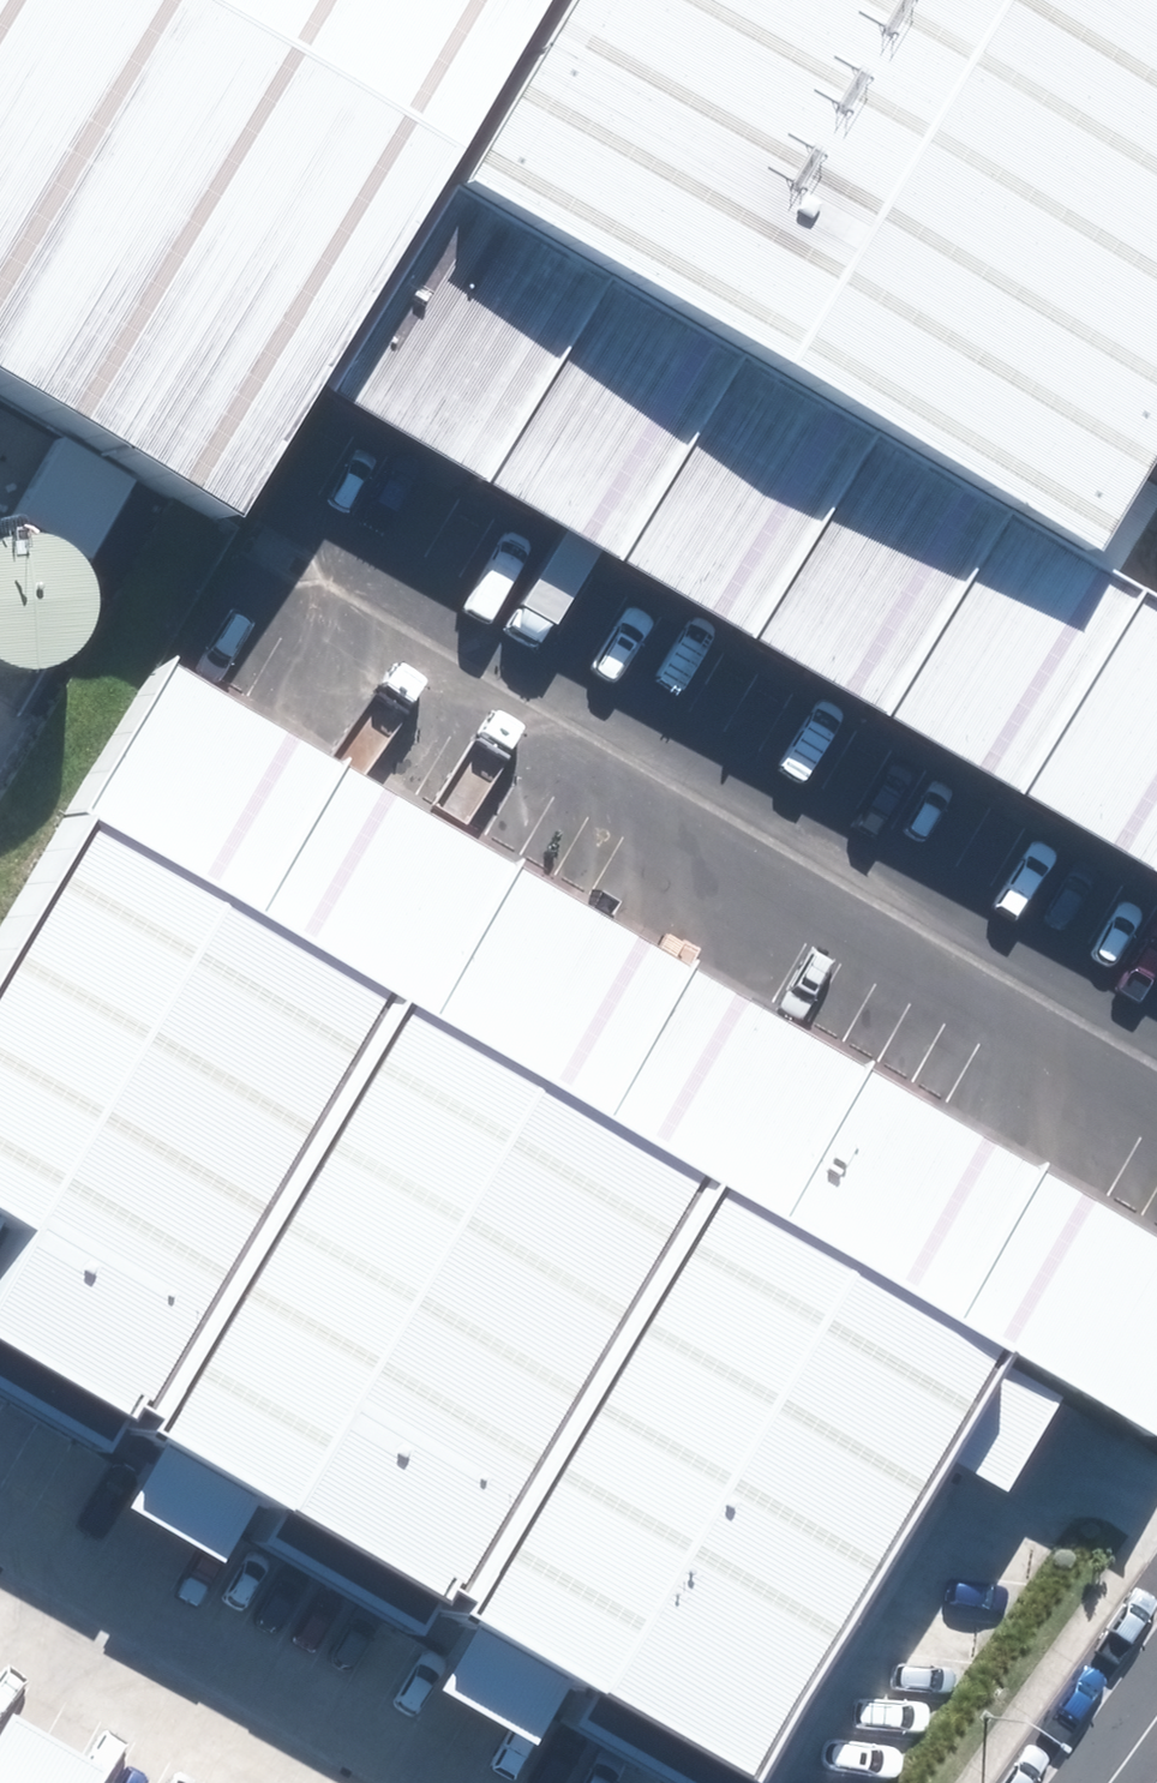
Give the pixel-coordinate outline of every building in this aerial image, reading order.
[(256,503),(556,0),(0,0),(0,351),(256,503)] [(478,183),(612,262),(747,342),(882,422),(1016,502),(1100,552),(1156,464),(1156,0),(587,0),(478,183)] [(353,392),(487,471),(612,262),(478,183),(353,392)] [(487,471),(622,551),(747,342),(612,262),(487,471)] [(622,551),(757,631),(882,422),(747,342),(622,551)] [(757,631),(891,711),(1016,502),(882,422),(757,631)] [(10,592),(22,573),(27,551),(25,529),(16,509),(0,493),(0,492),(0,600),(10,592)] [(891,711),(1026,791),(1151,582),(1100,552),(1016,502),(891,711)] [(1156,868),(1156,585),(1151,582),(1026,791),(1156,868)] [(85,820),(258,918),(341,762),(168,663),(85,820)] [(401,999),(436,1019),(523,866),(341,762),(258,918),(401,999)] [(150,1429),(401,999),(258,918),(85,820),(0,968),(0,1207),(20,1218),(0,1253),(0,1343),(150,1429)] [(436,1019),(612,1119),(699,966),(523,866),(436,1019)] [(713,1176),(784,1216),(871,1064),(699,966),(612,1119),(713,1176)] [(436,1019),(401,999),(150,1429),(466,1608),(713,1176),(612,1119),(436,1019)] [(784,1216),(963,1319),(1050,1167),(871,1064),(784,1216)] [(1050,1167),(963,1319),(1009,1345),(1149,1419),(1156,1406),(1156,1227),(1050,1167)] [(784,1216),(713,1176),(466,1608),(762,1776),(1009,1345),(963,1319),(784,1216)] [(0,1774),(0,1782),(15,1782),(0,1774)]
